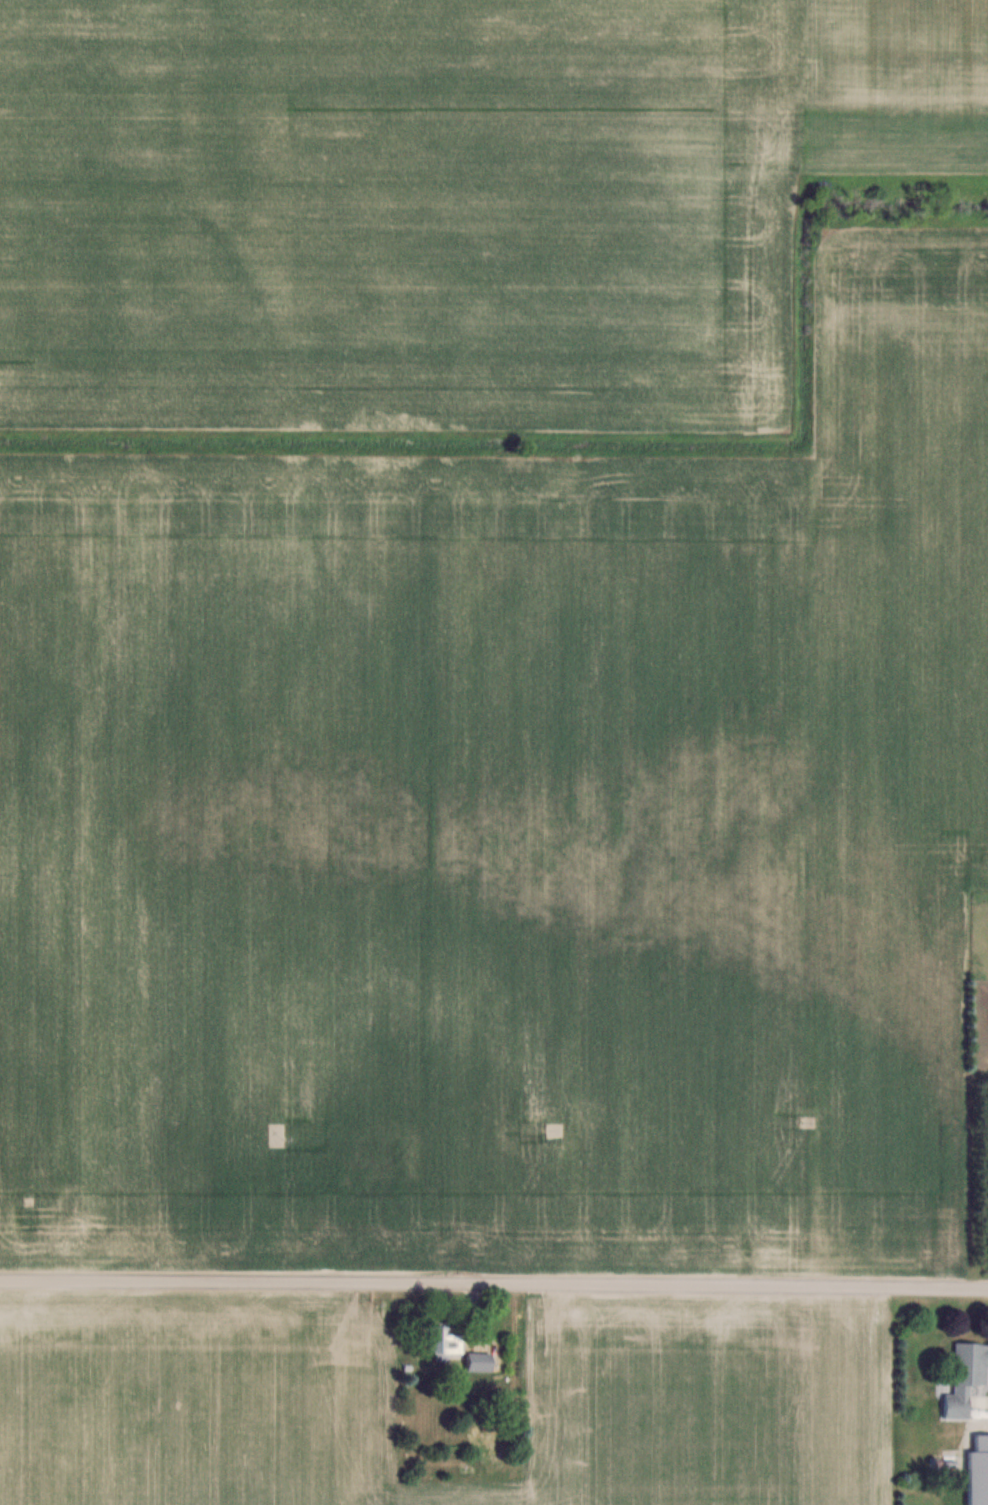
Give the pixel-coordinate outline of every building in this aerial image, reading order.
[(462,1354),(463,1335),(447,1334),(448,1326),(429,1325),(428,1353),(436,1353),(436,1361),(450,1362),(450,1353),(462,1354)] [(945,1393),(945,1417),(970,1418),(971,1385),(987,1385),(987,1343),(956,1342),(955,1393),(945,1393)] [(494,1352),(467,1352),(467,1371),(494,1371),(494,1352)] [(975,1434),(975,1451),(969,1451),(969,1504),(987,1504),(987,1434),(975,1434)]
